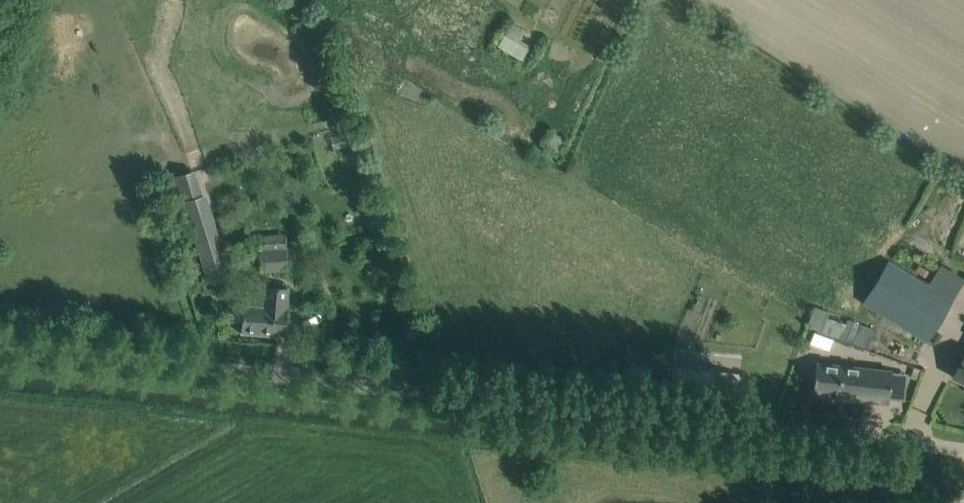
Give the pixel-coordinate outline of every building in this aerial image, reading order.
[(520,40),(531,47),(538,36),(527,29),(520,40)] [(505,37),(498,49),(522,63),(529,51),(505,37)] [(194,171),(175,177),(183,203),(184,202),(199,197),(202,196),(194,171)] [(209,281),(224,276),(230,274),(205,196),(202,196),(199,197),(184,202),(209,281)] [(258,249),(287,247),(286,234),(258,236),(258,249)] [(288,271),(287,247),(258,249),(261,273),(288,271)] [(890,266),(868,302),(869,303),(926,337),(948,302),(890,266)] [(264,287),(263,307),(243,305),(243,306),(229,305),(228,321),(242,322),(241,333),(277,336),(285,336),(289,288),(270,287),(264,287)] [(809,329),(847,336),(850,322),(830,317),(831,309),(813,306),(809,329)] [(953,376),(958,379),(963,382),(963,354),(953,376)] [(816,363),(813,395),(888,403),(892,371),(816,363)] [(744,374),(673,366),(671,390),(741,398),(751,399),(753,381),(743,380),(744,374)]
